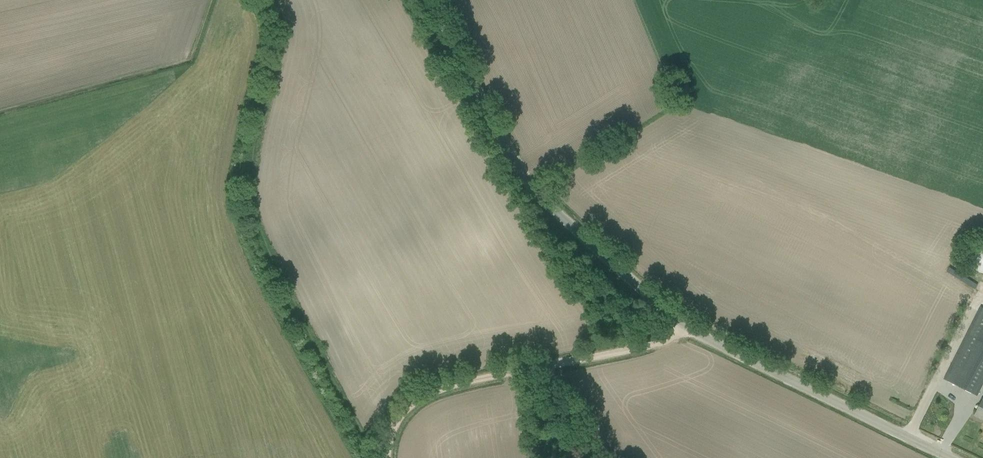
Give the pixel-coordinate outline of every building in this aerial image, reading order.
[(969,259),(969,261),(970,263),(970,264),(971,265),(971,266),(972,268),(973,269),(974,270),(976,271),(977,272),(978,273),(979,273),(981,274),(982,274),(982,243),(980,244),(979,244),(978,244),(976,245),(975,246),(974,247),(973,248),(972,250),(971,250),(971,251),(970,253),(970,255),(969,256),(969,257),(969,258),(969,259)] [(977,396),(982,384),(982,308),(981,307),(944,379),(977,396)] [(975,416),(982,420),(982,400),(975,416)]
